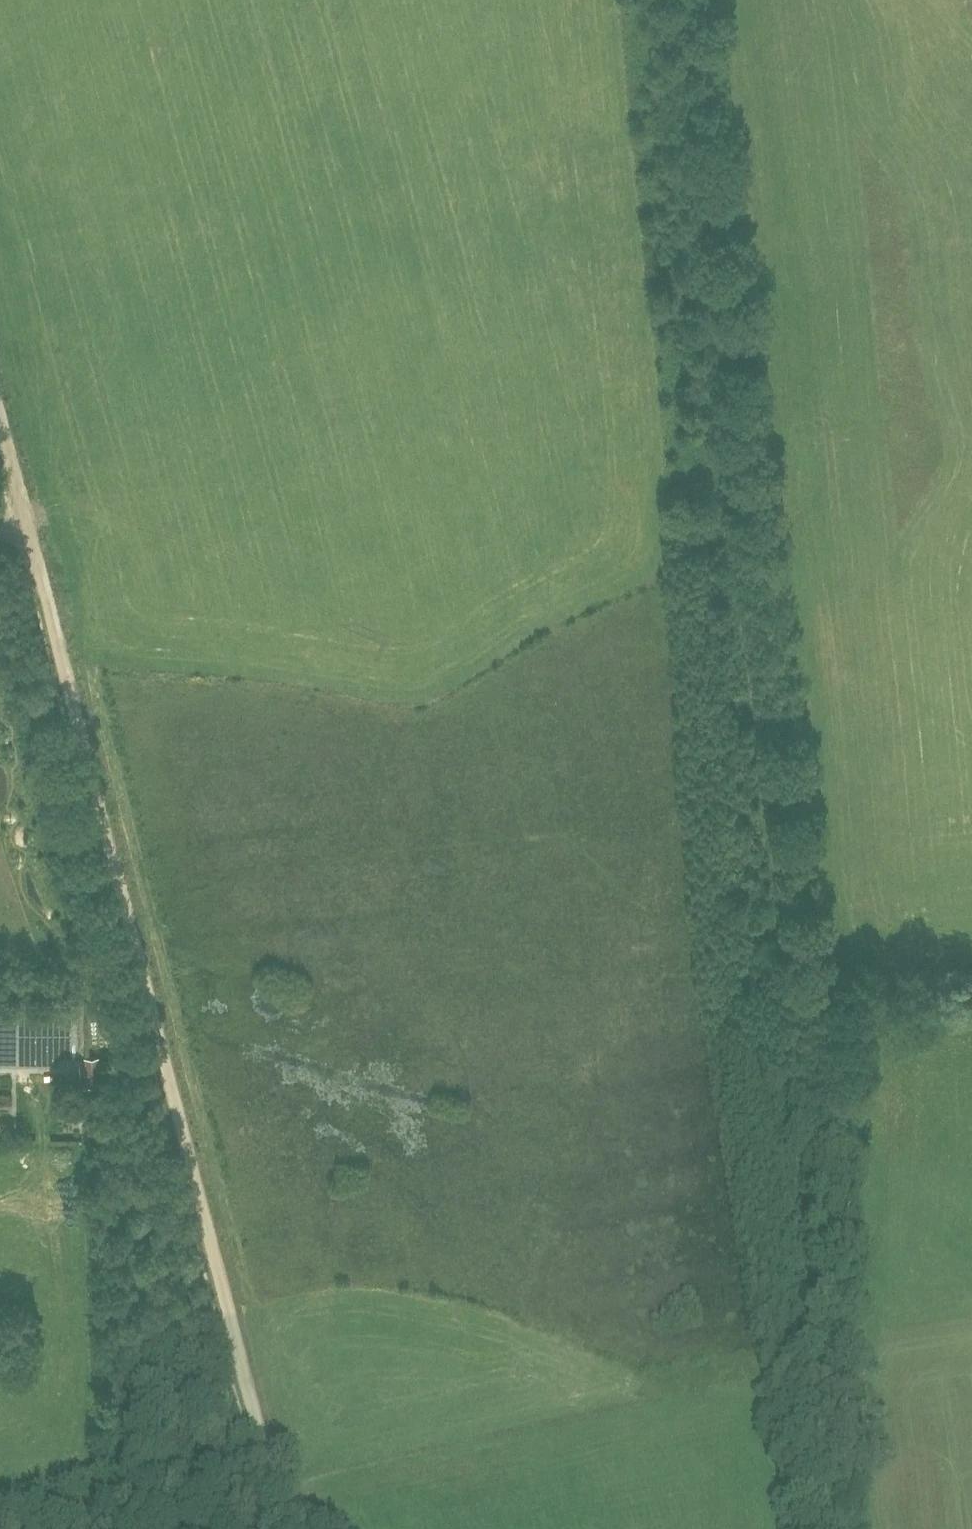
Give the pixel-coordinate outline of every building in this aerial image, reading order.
[(86,1057),(87,1083),(97,1082),(97,1077),(103,1077),(102,1062),(96,1062),(96,1057),(86,1057)]
